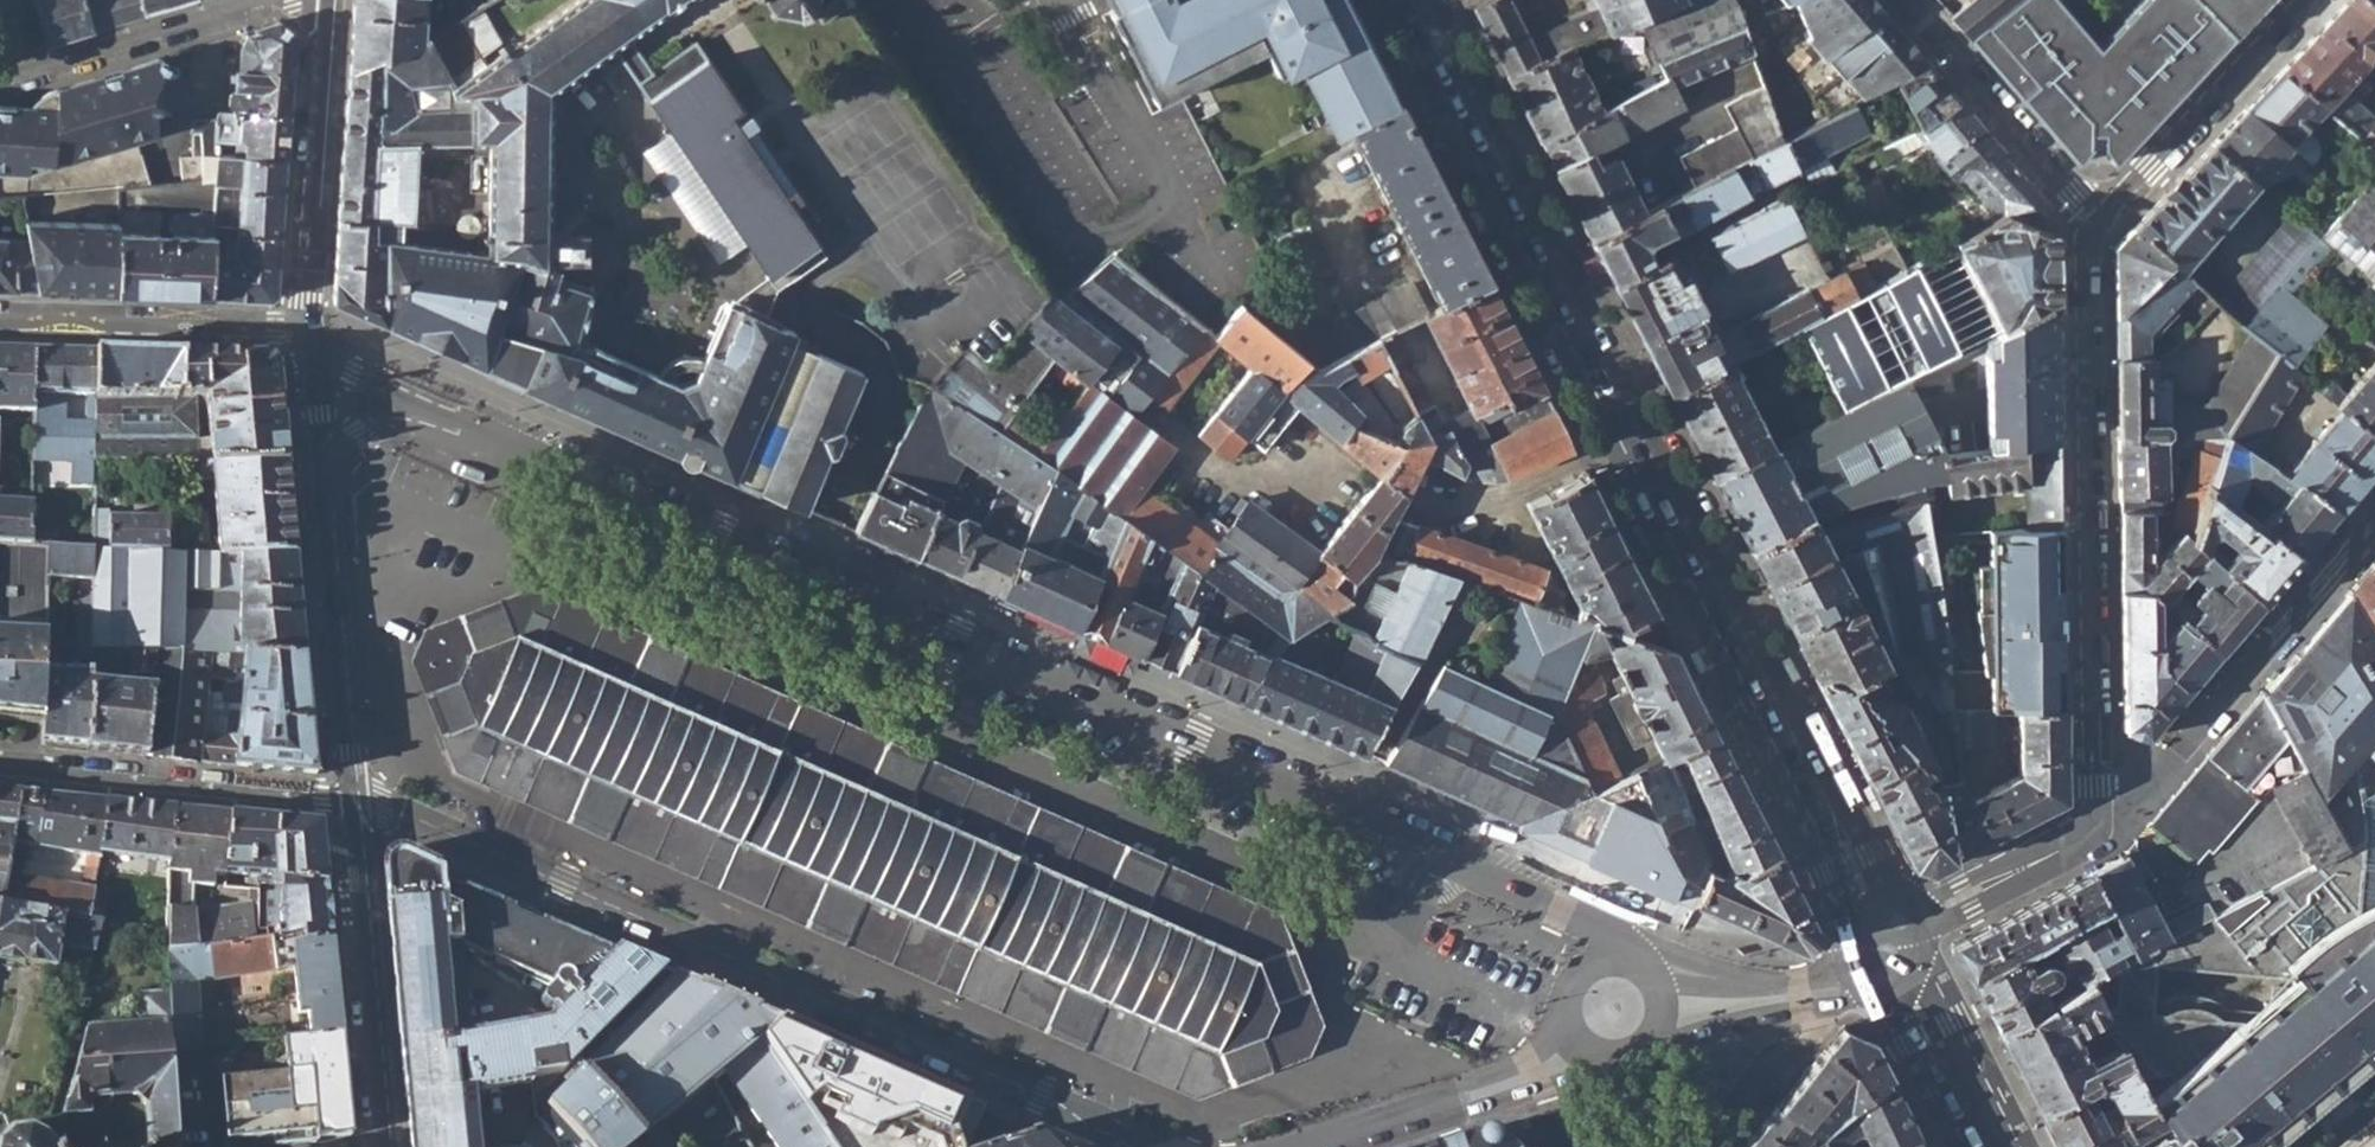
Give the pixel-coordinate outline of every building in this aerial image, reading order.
[(93,30),(83,0),(37,0),(48,45),(93,30)] [(93,30),(146,14),(141,0),(83,0),(93,30)] [(146,14),(191,0),(141,0),(146,14)] [(352,71),(385,56),(425,39),(427,15),(446,15),(447,29),(459,22),(498,0),(357,0),(352,71)] [(380,242),(391,246),(386,327),(544,396),(730,476),(791,331),(739,308),(699,398),(686,403),(572,355),(591,291),(588,291),(554,280),(556,272),(546,268),(551,94),(615,51),(778,272),(822,239),(730,113),(739,107),(695,46),(652,75),(628,41),(688,2),(690,0),(582,0),(455,83),(450,76),(479,57),(459,22),(447,29),(425,39),(385,56),(376,221),(380,242)] [(769,13),(767,17),(772,19),(775,15),(801,21),(812,14),(818,23),(844,6),(840,0),(759,0),(769,13)] [(1103,15),(1094,19),(1147,116),(1262,59),(1275,84),(1300,72),(1337,145),(1349,138),(1372,126),(1400,111),(1343,0),(1096,0),(1103,15)] [(1507,73),(1571,45),(1637,17),(1677,0),(1595,0),(1598,7),(1528,38),(1509,0),(1488,0),(1473,7),(1507,73)] [(1733,0),(1677,0),(1637,17),(1659,60),(1741,24),(1744,23),(1733,0)] [(1765,14),(1793,2),(1797,0),(1759,0),(1765,14)] [(1824,62),(1826,61),(1860,102),(1898,82),(1930,64),(1875,0),(1797,0),(1793,2),(1809,37),(1806,40),(1824,62)] [(1951,15),(1970,37),(2014,0),(1968,0),(1951,15)] [(1970,37),(2077,161),(2089,144),(2100,145),(2111,162),(2167,106),(2224,45),(2181,0),(2137,0),(2097,38),(2060,0),(2014,0),(1970,37)] [(2224,45),(2233,36),(2199,0),(2181,0),(2224,45)] [(2233,36),(2237,32),(2206,0),(2199,0),(2233,36)] [(2237,32),(2267,0),(2206,0),(2237,32)] [(2282,70),(2327,109),(2374,150),(2374,115),(2357,100),(2370,85),(2358,75),(2374,58),(2374,7),(2367,0),(2349,0),(2282,70)] [(234,115),(240,116),(290,119),(295,35),(279,24),(247,33),(240,51),(240,72),(236,78),(234,115)] [(1603,109),(1542,143),(1556,169),(1590,154),(1685,104),(1674,86),(1719,66),(1720,70),(1731,66),(1742,96),(1763,85),(1741,24),(1659,60),(1665,73),(1603,109)] [(1571,45),(1507,73),(1542,143),(1603,109),(1571,45)] [(352,71),(340,220),(376,221),(385,56),(352,71)] [(9,202),(23,201),(113,193),(119,193),(147,190),(131,138),(152,132),(153,114),(185,105),(175,69),(161,60),(45,95),(32,109),(0,107),(0,202),(9,202)] [(1959,98),(1930,64),(1898,82),(1923,130),(1959,98)] [(2282,70),(2247,108),(2292,146),(2327,109),(2282,70)] [(1695,187),(1733,168),(1742,164),(1784,141),(1763,85),(1742,96),(1725,104),(1736,127),(1680,156),(1695,187)] [(1982,125),(1959,98),(1923,130),(1915,133),(1924,146),(1927,143),(1935,157),(1935,156),(1938,156),(1940,157),(1941,159),(1982,125)] [(1742,164),(1746,173),(1752,169),(1763,189),(1803,169),(1827,156),(1867,134),(1853,105),(1784,141),(1742,164)] [(2247,108),(2212,145),(2257,182),(2292,146),(2247,108)] [(1349,138),(1437,309),(1488,283),(1400,111),(1372,126),(1349,138)] [(217,119),(217,122),(217,144),(222,145),(245,146),(244,160),(285,165),(290,119),(240,116),(240,126),(231,125),(231,119),(217,119)] [(191,125),(191,156),(203,155),(220,156),(222,145),(217,144),(217,122),(203,121),(194,121),(191,125)] [(2004,150),(1982,125),(1941,159),(1940,157),(1938,156),(1935,156),(1935,157),(1944,169),(1942,170),(1955,185),(1961,180),(1964,178),(1969,167),(1975,168),(2000,152),(2002,152),(2004,150)] [(2089,144),(2077,161),(2111,162),(2100,145),(2089,144)] [(2212,145),(2134,229),(2171,261),(2181,270),(2257,182),(2212,145)] [(1851,166),(1876,213),(1892,203),(1876,177),(1880,166),(1877,159),(1881,157),(1878,152),(1851,166)] [(2055,210),(2002,152),(2000,152),(1975,168),(1969,167),(1964,178),(1961,180),(1989,211),(1986,213),(1992,224),(2005,217),(2056,236),(2055,210)] [(1556,169),(1592,241),(1644,214),(1616,160),(1598,169),(1590,154),(1556,169)] [(203,184),(203,155),(191,156),(178,156),(178,186),(203,184)] [(220,156),(203,155),(203,184),(219,184),(211,301),(271,303),(277,296),(285,165),(244,160),(220,156)] [(1803,169),(1807,177),(1811,186),(1836,174),(1827,156),(1803,169)] [(1592,241),(1615,286),(1654,264),(1648,253),(1656,248),(1652,241),(1671,232),(1675,238),(1749,197),(1733,168),(1695,187),(1644,214),(1592,241)] [(2277,353),(2290,365),(2326,323),(2291,293),(2331,247),(2374,284),(2374,176),(2322,237),(2245,325),(2251,331),(2277,353)] [(1807,177),(1784,188),(1789,197),(1811,186),(1807,177)] [(178,186),(147,190),(119,193),(122,242),(120,298),(211,301),(219,184),(203,184),(178,186)] [(113,193),(23,201),(24,208),(29,241),(38,295),(70,296),(120,298),(122,242),(119,193),(113,193)] [(1729,271),(1804,233),(1786,199),(1711,237),(1729,271)] [(24,208),(23,201),(9,202),(9,209),(24,208)] [(1488,220),(1479,203),(1471,206),(1480,224),(1488,220)] [(2217,300),(2245,325),(2322,237),(2292,212),(2217,300)] [(1992,224),(1986,213),(1955,230),(1961,241),(1992,224)] [(2057,302),(2056,236),(2005,217),(1992,224),(1961,241),(1956,243),(2003,330),(2057,302)] [(334,305),(386,327),(391,246),(380,242),(376,221),(340,220),(339,239),(334,305)] [(1884,282),(1907,270),(1883,225),(1861,238),(1884,282)] [(2116,247),(2116,316),(2171,261),(2134,229),(2116,247)] [(1702,283),(1729,271),(1711,237),(1685,250),(1702,283)] [(38,295),(29,241),(0,240),(0,294),(38,295)] [(1985,340),(2003,330),(1956,243),(1907,270),(1884,282),(1873,288),(1821,316),(1799,328),(1842,413),(1910,378),(1985,340)] [(1673,256),(1685,278),(1688,276),(1695,290),(1702,283),(1685,250),(1673,256)] [(1051,295),(1018,330),(1053,360),(1086,385),(1129,416),(1138,405),(1145,397),(1163,410),(1216,343),(1213,341),(1217,337),(1115,256),(1051,295)] [(1615,286),(1671,395),(1728,365),(1729,366),(1799,328),(1821,316),(1808,291),(1807,289),(1724,332),(1717,341),(1711,331),(1714,328),(1695,290),(1688,276),(1685,278),(1673,256),(1654,264),(1615,286)] [(2116,316),(2117,357),(2149,358),(2147,338),(2143,334),(2169,305),(2192,279),(2181,270),(2171,261),(2116,316)] [(1808,291),(1821,316),(1873,288),(1861,263),(1808,291)] [(590,283),(556,272),(554,280),(588,291),(590,283)] [(764,273),(748,304),(764,312),(780,281),(764,273)] [(2192,279),(2169,305),(2181,317),(2193,327),(2217,300),(2192,279)] [(1415,321),(1405,326),(1376,341),(1396,378),(1427,440),(1443,433),(1462,463),(1470,459),(1482,483),(1501,482),(1573,452),(1567,439),(1513,333),(1488,283),(1437,309),(1422,317),(1458,392),(1466,408),(1460,411),(1441,420),(1404,343),(1421,334),(1415,321)] [(1388,297),(1305,339),(1322,369),(1376,341),(1405,326),(1388,297)] [(2059,444),(2057,302),(2003,330),(1985,340),(1983,454),(2059,444)] [(1217,337),(1213,341),(1216,343),(1248,369),(1197,437),(1226,460),(1245,437),(1260,448),(1296,407),(1338,442),(1350,425),(1360,430),(1368,417),(1342,392),(1365,381),(1370,376),(1379,391),(1396,378),(1376,341),(1322,369),(1316,373),(1287,349),(1240,310),(1217,337)] [(2181,317),(2169,331),(2181,341),(2193,327),(2181,317)] [(969,346),(931,392),(1000,435),(1053,360),(1018,330),(988,363),(969,346)] [(820,343),(791,331),(730,476),(756,489),(816,354),(820,343)] [(2117,357),(2118,438),(2167,438),(2181,438),(2228,437),(2230,435),(2277,353),(2251,331),(2208,403),(2169,404),(2167,381),(2149,358),(2117,357)] [(1305,339),(1287,349),(1316,373),(1322,369),(1305,339)] [(36,413),(36,395),(36,351),(0,350),(0,412),(36,413)] [(96,353),(36,351),(36,395),(36,413),(45,413),(46,396),(96,398),(96,353)] [(96,398),(191,401),(206,401),(209,464),(254,465),(255,468),(286,464),(277,367),(268,358),(96,353),(96,398)] [(2277,353),(2230,435),(2255,453),(2302,375),(2290,365),(2277,353)] [(859,374),(816,354),(756,489),(802,508),(825,453),(830,455),(840,431),(836,429),(859,374)] [(2347,394),(2332,381),(2322,392),(2342,409),(2374,438),(2374,360),(2347,394)] [(1671,395),(1714,479),(1773,450),(1729,366),(1728,365),(1671,395)] [(1343,577),(1352,583),(1356,575),(1375,555),(1392,517),(1401,500),(1422,455),(1457,473),(1462,463),(1443,433),(1427,440),(1396,378),(1379,391),(1401,424),(1395,428),(1365,381),(1342,392),(1368,417),(1360,430),(1350,425),(1338,442),(1380,477),(1370,488),(1320,554),(1342,572),(1343,577)] [(1714,479),(1750,550),(1814,525),(1919,485),(1932,482),(1944,480),(1946,480),(1943,459),(1910,378),(1842,413),(1773,450),(1714,479)] [(1086,385),(1034,457),(1056,470),(1122,519),(1142,489),(1172,448),(1129,416),(1086,385)] [(964,462),(996,483),(1038,509),(1056,470),(1034,457),(1000,435),(931,392),(926,388),(908,426),(964,462)] [(1451,395),(1460,411),(1466,408),(1458,392),(1451,395)] [(191,401),(96,398),(96,461),(108,461),(189,464),(198,464),(191,401)] [(2374,471),(2374,438),(2342,409),(2286,474),(2339,512),(2374,471)] [(943,502),(964,462),(908,426),(884,473),(943,502)] [(2301,556),(2339,512),(2286,474),(2273,465),(2255,453),(2230,435),(2228,437),(2211,485),(2235,504),(2249,475),(2255,479),(2253,487),(2277,504),(2260,524),(2301,556)] [(2118,438),(2120,511),(2158,510),(2158,497),(2168,496),(2167,454),(2180,453),(2181,450),(2191,451),(2196,444),(2204,444),(2202,450),(2199,448),(2173,523),(2191,539),(2211,485),(2228,437),(2181,438),(2167,438),(2118,438)] [(1946,480),(1944,480),(1946,495),(2025,485),(2027,529),(2060,528),(2059,444),(1983,454),(1943,459),(1946,480)] [(108,461),(96,461),(96,474),(108,475),(108,461)] [(291,519),(286,464),(255,468),(254,465),(209,464),(198,464),(189,464),(191,482),(212,483),(219,548),(220,560),(262,563),(295,554),(291,519)] [(1028,530),(998,596),(1075,628),(1122,519),(1056,470),(1038,509),(1028,530)] [(1577,603),(1574,613),(1593,622),(1673,647),(1584,473),(1527,505),(1577,603)] [(1929,538),(1941,536),(1932,482),(1919,485),(1929,538)] [(996,483),(987,503),(1007,514),(1004,518),(1028,530),(1038,509),(996,483)] [(1848,683),(1873,712),(1869,715),(1880,725),(1890,735),(1910,757),(1925,772),(1930,773),(1933,774),(1936,774),(1938,773),(1901,697),(1912,691),(1923,685),(1938,712),(1950,706),(1946,673),(1929,538),(1919,485),(1814,525),(1886,666),(1848,683)] [(2262,601),(2301,556),(2260,524),(2235,504),(2211,485),(2191,539),(2204,549),(2211,533),(2217,530),(2239,547),(2239,553),(2232,562),(2229,558),(2222,565),(2262,601)] [(1334,588),(1343,577),(1342,572),(1320,554),(1292,534),(1246,503),(1243,508),(1236,520),(1223,535),(1217,542),(1142,489),(1122,519),(1150,538),(1181,564),(1286,638),(1330,617),(1350,602),(1350,601),(1334,588)] [(874,492),(854,530),(916,559),(934,520),(874,492)] [(32,546),(33,532),(34,503),(0,501),(0,545),(32,546)] [(934,520),(916,559),(998,596),(1028,530),(1004,518),(1007,514),(987,503),(982,504),(973,519),(974,527),(938,513),(934,520)] [(184,543),(167,542),(167,556),(196,558),(220,560),(219,548),(204,548),(201,515),(192,507),(195,550),(184,549),(184,543)] [(2173,523),(2159,511),(2158,510),(2120,511),(2121,566),(2165,601),(2166,600),(2176,589),(2183,582),(2193,572),(2210,554),(2204,549),(2191,539),(2173,523)] [(102,511),(95,511),(93,551),(167,556),(167,542),(167,521),(102,518),(102,511)] [(1375,555),(1407,555),(1416,525),(1392,517),(1375,555)] [(1075,628),(1140,658),(1159,613),(1151,609),(1156,594),(1135,585),(1128,599),(1121,597),(1141,557),(1150,538),(1122,519),(1075,628)] [(1407,555),(1522,593),(1557,606),(1559,595),(1548,571),(1416,525),(1407,555)] [(1750,550),(1813,673),(1843,685),(1848,683),(1886,666),(1814,525),(1750,550)] [(2017,710),(2062,709),(2060,528),(2027,529),(2009,530),(1989,531),(1989,566),(1977,567),(1978,610),(1975,610),(1984,673),(1946,673),(1950,706),(1951,710),(1993,709),(2017,710)] [(60,533),(33,532),(32,546),(48,548),(59,549),(60,533)] [(1181,564),(1150,538),(1141,557),(1151,564),(1150,567),(1163,577),(1163,581),(1171,587),(1181,564)] [(47,581),(92,585),(93,551),(80,550),(59,549),(48,548),(47,581)] [(92,585),(92,596),(91,649),(154,652),(208,654),(304,657),(295,554),(262,563),(220,560),(196,558),(167,556),(93,551),(92,585)] [(2241,626),(2262,601),(2222,565),(2210,554),(2193,572),(2207,584),(2191,604),(2182,595),(2176,589),(2166,600),(2220,650),(2220,651),(2241,626)] [(2349,589),(2374,633),(2374,558),(2349,589)] [(1359,605),(1350,601),(1350,602),(1330,617),(1359,632),(1371,643),(1414,661),(1458,576),(1408,562),(1405,568),(1391,562),(1381,569),(1370,583),(1359,605)] [(1159,613),(1140,658),(1240,700),(1274,655),(1286,638),(1181,564),(1171,587),(1159,613)] [(2145,737),(2220,651),(2220,650),(2166,600),(2165,601),(2121,566),(2123,728),(2134,733),(2145,737)] [(2183,582),(2176,589),(2182,595),(2189,589),(2183,582)] [(584,607),(535,585),(482,606),(425,628),(412,657),(433,712),(457,772),(503,792),(542,809),(587,828),(825,933),(1068,1039),(1200,1097),(1251,1077),(1310,1053),(1323,1023),(1301,967),(1279,911),(1145,852),(906,748),(668,644),(623,624),(584,607)] [(2366,795),(2355,757),(2365,745),(2374,733),(2374,732),(2374,633),(2349,589),(2264,687),(2350,846),(2316,866),(2264,893),(2261,889),(2213,915),(2210,916),(2242,975),(2293,980),(2260,1009),(2275,1036),(2335,985),(2366,1043),(2371,1039),(2374,1035),(2374,789),(2366,795)] [(1386,766),(1519,824),(1591,790),(1556,718),(1580,657),(1593,622),(1574,613),(1556,608),(1557,606),(1522,593),(1484,685),(1440,666),(1386,766)] [(75,659),(89,660),(91,649),(92,596),(77,594),(75,659)] [(1716,732),(1673,647),(1593,622),(1580,657),(1591,654),(1605,651),(1618,676),(1611,679),(1617,695),(1607,701),(1630,747),(1650,739),(1660,758),(1670,753),(1716,732)] [(45,721),(45,674),(46,634),(0,631),(0,717),(45,721)] [(1358,755),(1414,661),(1371,643),(1367,653),(1379,658),(1362,692),(1350,688),(1359,669),(1346,663),(1336,682),(1274,655),(1240,700),(1358,755)] [(1700,647),(1692,651),(1702,671),(1710,667),(1700,647)] [(87,749),(144,756),(150,688),(101,685),(97,670),(128,671),(128,674),(151,676),(154,652),(91,649),(89,660),(89,675),(87,749)] [(144,756),(195,761),(199,733),(201,711),(202,704),(205,680),(208,654),(154,652),(151,676),(150,688),(144,756)] [(315,774),(304,657),(208,654),(205,680),(225,682),(233,682),(233,670),(244,672),(243,684),(237,684),(237,688),(224,687),(222,705),(240,707),(240,715),(223,713),(220,736),(199,733),(195,761),(315,774)] [(1591,790),(1596,789),(1618,778),(1582,704),(1601,695),(1603,688),(1591,654),(1580,657),(1556,718),(1591,790)] [(1801,679),(1790,657),(1786,659),(1782,661),(1793,683),(1801,679)] [(1813,673),(1865,780),(1910,757),(1890,735),(1882,739),(1875,728),(1880,725),(1869,715),(1873,712),(1848,683),(1843,685),(1813,673)] [(45,745),(87,749),(89,675),(45,674),(45,721),(45,745)] [(205,680),(202,704),(222,705),(224,687),(225,682),(205,680)] [(2273,784),(2316,866),(2350,846),(2264,687),(2149,820),(2159,829),(2197,861),(2209,848),(2213,852),(2273,784)] [(1993,709),(1951,710),(1955,748),(1993,746),(1993,709)] [(2063,800),(2062,709),(2017,710),(2018,776),(1980,795),(1970,800),(1989,838),(2000,832),(2063,800)] [(201,711),(199,733),(220,736),(223,713),(201,711)] [(1880,725),(1875,728),(1882,739),(1890,735),(1880,725)] [(1720,865),(1725,868),(1752,880),(1784,866),(1716,732),(1670,753),(1683,790),(1695,823),(1690,825),(1711,861),(1720,865)] [(2374,756),(2374,733),(2365,745),(2374,756)] [(1668,834),(1690,825),(1695,823),(1683,790),(1670,753),(1660,758),(1618,778),(1596,789),(1591,790),(1519,824),(1671,889),(1681,865),(1680,857),(1668,834)] [(1925,869),(1949,857),(1937,787),(1925,792),(1927,788),(1925,786),(1923,783),(1917,781),(1912,783),(1910,778),(1916,775),(1925,772),(1910,757),(1865,780),(1908,864),(1925,869)] [(1937,787),(1938,784),(1936,774),(1933,774),(1930,773),(1925,772),(1916,775),(1910,778),(1912,783),(1917,781),(1923,783),(1925,786),(1927,788),(1925,792),(1937,787)] [(1959,852),(1989,838),(1970,800),(1960,780),(1947,783),(1938,784),(1937,787),(1949,857),(1959,852)] [(21,791),(0,789),(0,898),(21,791)] [(97,854),(106,801),(21,791),(0,898),(0,905),(85,919),(94,869),(84,867),(80,888),(20,877),(21,866),(24,866),(28,846),(96,858),(97,854)] [(97,854),(172,863),(174,808),(106,801),(97,854)] [(172,863),(166,950),(273,934),(271,927),(261,925),(262,885),(249,885),(253,900),(196,910),(199,883),(203,883),(205,888),(216,889),(218,873),(230,874),(231,814),(174,808),(172,863)] [(318,824),(231,814),(230,874),(239,874),(249,875),(263,876),(276,878),(279,883),(283,883),(287,924),(278,928),(279,933),(298,930),(300,941),(331,938),(318,824)] [(2123,851),(2125,854),(2138,875),(2145,871),(2148,870),(2132,841),(2123,851)] [(443,879),(443,871),(401,853),(395,853),(389,855),(386,859),(386,865),(406,1101),(477,1088),(529,1079),(562,1073),(565,1069),(665,968),(619,948),(615,950),(474,888),(468,891),(443,879)] [(2125,854),(2093,870),(2111,905),(2124,932),(2131,945),(2136,956),(2210,916),(2213,915),(2207,903),(2164,925),(2138,875),(2125,854)] [(1819,935),(1784,866),(1752,880),(1725,868),(1720,865),(1711,861),(1691,898),(1805,948),(1819,935)] [(1952,942),(1969,977),(2098,912),(2111,905),(2093,870),(1952,942)] [(239,874),(230,874),(229,885),(238,885),(239,874)] [(249,885),(262,885),(263,881),(263,876),(249,875),(249,885)] [(262,885),(261,925),(271,927),(272,911),(275,910),(273,883),(263,881),(262,885)] [(85,919),(0,905),(0,958),(53,967),(57,947),(90,952),(97,921),(85,919)] [(2073,965),(2069,957),(2111,938),(2098,912),(1969,977),(1984,1005),(2036,979),(2036,980),(2055,971),(2056,973),(2056,975),(2073,965)] [(166,950),(169,991),(172,1050),(202,1047),(198,983),(292,967),(298,1012),(307,1011),(310,1034),(340,1031),(331,938),(300,941),(298,930),(279,933),(273,934),(166,950)] [(2116,966),(2124,962),(2118,952),(2131,945),(2124,932),(2111,938),(2069,957),(2073,965),(2077,975),(2082,984),(2087,982),(2116,966)] [(2124,962),(2136,956),(2131,945),(2118,952),(2124,962)] [(1984,1005),(1996,1029),(2047,1002),(2042,993),(2040,988),(2056,975),(2056,973),(2055,971),(2036,980),(2036,979),(1984,1005)] [(711,1081),(723,1071),(760,1038),(776,1022),(780,1018),(730,996),(675,973),(646,1003),(623,1027),(578,1073),(572,1079),(546,1107),(551,1113),(543,1120),(570,1146),(635,1146),(634,1145),(638,1141),(658,1125),(711,1081)] [(2047,1002),(2082,984),(2077,975),(2042,993),(2047,1002)] [(2084,1087),(2085,1088),(2096,1082),(2105,1090),(2113,1103),(2129,1134),(2159,1119),(2150,1101),(2140,1082),(2103,1012),(2087,982),(2082,984),(2047,1002),(1996,1029),(2038,1111),(2084,1087)] [(2174,1082),(2150,1101),(2159,1119),(2165,1130),(2174,1146),(2267,1146),(2346,1080),(2348,1075),(2350,1070),(2352,1064),(2355,1059),(2358,1054),(2361,1050),(2365,1045),(2366,1043),(2335,985),(2275,1036),(2260,1009),(2244,1022),(2174,1082)] [(139,1140),(137,1144),(139,1146),(148,1146),(152,1143),(155,1146),(178,1146),(172,1050),(169,991),(140,995),(141,1024),(85,1028),(61,1113),(98,1112),(107,1104),(107,1097),(128,1095),(143,1107),(142,1135),(140,1135),(139,1140)] [(776,1022),(760,1038),(835,1146),(966,1146),(983,1107),(957,1096),(957,1099),(776,1022)] [(1841,1027),(1780,1102),(1821,1131),(1827,1137),(1889,1074),(1872,1040),(1845,1026),(1841,1027)] [(350,1132),(340,1031),(310,1034),(283,1037),(285,1069),(273,1070),(272,1062),(242,1064),(236,1069),(242,1143),(316,1137),(316,1135),(350,1132)] [(2076,1037),(2082,1048),(2089,1045),(2083,1034),(2076,1037)] [(760,1038),(723,1071),(711,1081),(727,1104),(740,1093),(778,1146),(835,1146),(760,1038)] [(1889,1074),(1827,1137),(1836,1146),(1926,1146),(1889,1074)] [(2119,1141),(2129,1136),(2129,1134),(2113,1103),(2096,1111),(2085,1088),(2084,1087),(2038,1111),(2057,1146),(2122,1146),(2119,1141)] [(411,1146),(482,1146),(477,1088),(406,1101),(411,1146)] [(1743,1146),(1836,1146),(1827,1137),(1821,1131),(1780,1102),(1743,1146)] [(983,1107),(966,1146),(1072,1146),(983,1107)] [(751,1146),(764,1146),(765,1146),(751,1121),(748,1122),(742,1114),(735,1119),(751,1146)] [(2165,1130),(2159,1119),(2129,1134),(2129,1136),(2134,1145),(2165,1130)] [(60,1143),(57,1146),(50,1137),(53,1134),(49,1130),(46,1133),(34,1126),(35,1121),(30,1120),(29,1124),(14,1126),(12,1122),(7,1124),(9,1128),(0,1136),(0,1146),(63,1146),(60,1143)] [(658,1125),(638,1141),(634,1145),(635,1146),(670,1146),(667,1141),(658,1125)] [(1506,1143),(1503,1146),(1498,1134),(1497,1136),(1483,1130),(1476,1140),(1474,1133),(1431,1146),(1510,1146),(1506,1143)] [(2165,1130),(2134,1145),(2135,1146),(2174,1146),(2165,1130)] [(137,1144),(139,1140),(133,1138),(132,1142),(109,1141),(108,1135),(102,1136),(103,1142),(98,1146),(139,1146),(137,1144)]
